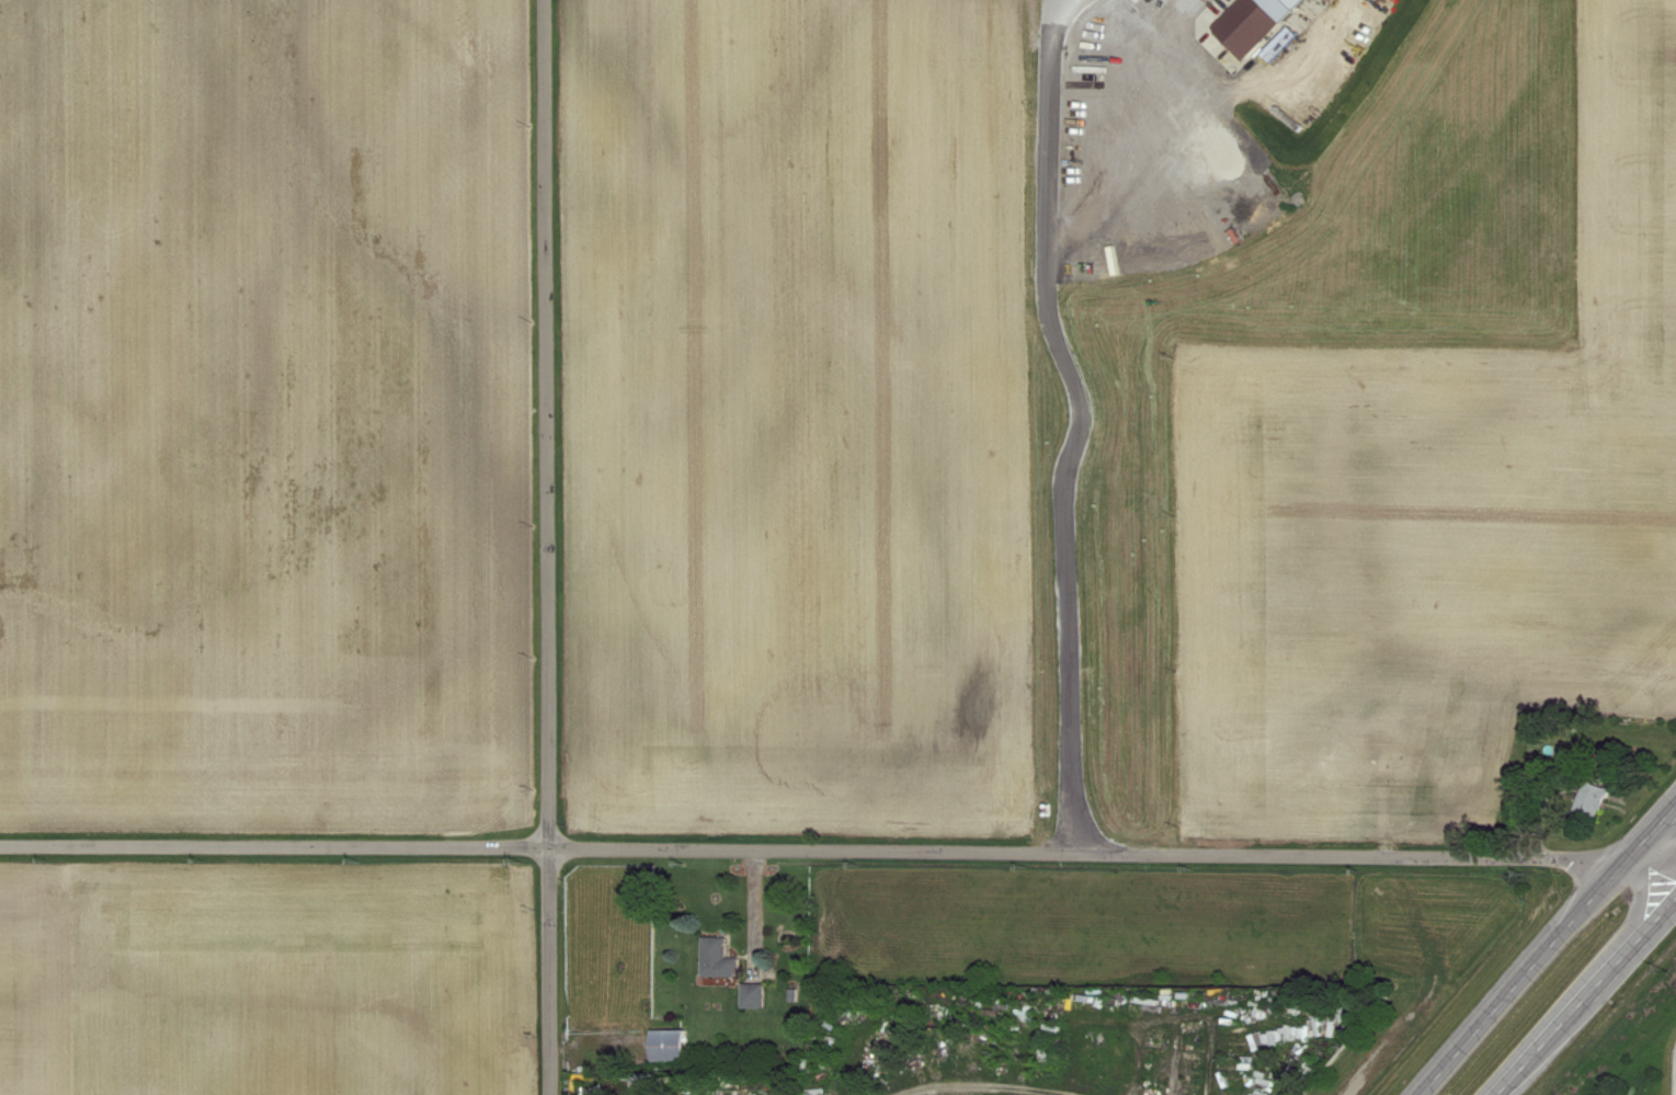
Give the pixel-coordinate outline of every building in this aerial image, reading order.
[(1234,78),(1315,2),(1313,0),(1223,0),(1190,31),(1234,78)] [(1607,787),(1583,780),(1574,811),(1599,817),(1607,787)] [(699,976),(736,977),(736,958),(724,958),(725,938),(700,937),(699,976)] [(739,1008),(762,1008),(763,984),(739,984),(739,1008)] [(1015,1022),(1032,1022),(1032,1008),(1015,1008),(1015,1022)] [(1253,1045),(1312,1042),(1312,1037),(1323,1037),(1322,1015),(1313,1015),(1314,1028),(1252,1031),(1253,1045)] [(681,1061),(681,1041),(686,1041),(686,1031),(647,1030),(647,1060),(681,1061)]
